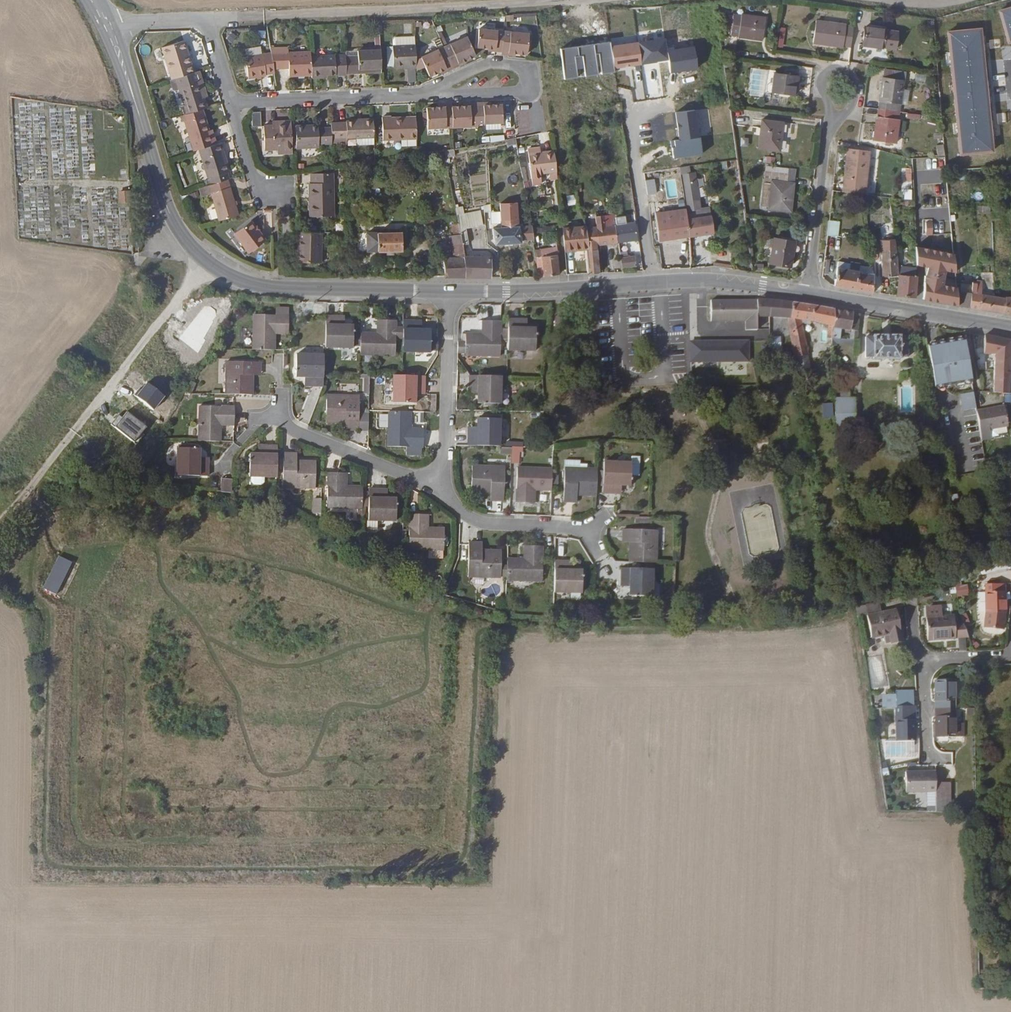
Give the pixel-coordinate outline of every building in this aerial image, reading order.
[(1001,10),(1009,41),(1010,41),(1010,7),(1001,10)] [(765,39),(768,18),(736,13),(733,34),(765,39)] [(852,47),(855,26),(817,21),(815,42),(852,47)] [(532,32),(483,27),(481,43),(491,45),(498,45),(498,48),(505,49),(504,51),(512,52),(512,49),(518,50),(529,51),(532,32)] [(866,27),(864,45),(898,49),(900,31),(866,27)] [(982,44),(981,27),(948,31),(962,152),(994,149),(992,134),(996,134),(995,126),(991,127),(988,93),(991,93),(990,86),(987,87),(983,49),(987,49),(986,43),(982,44)] [(473,34),(426,54),(430,63),(434,72),(444,68),(451,65),(452,67),(465,62),(464,59),(470,57),(480,52),(473,34)] [(199,71),(189,39),(167,46),(176,78),(181,76),(199,71)] [(412,66),(421,65),(421,55),(421,43),(398,44),(398,45),(398,63),(398,64),(408,64),(412,63),(412,66)] [(266,53),(265,44),(250,46),(251,55),(266,53)] [(377,70),(385,69),(385,47),(364,48),(363,54),(351,55),(351,71),(364,71),(364,67),(377,66),(377,70)] [(316,73),(315,54),(315,50),(293,51),(276,52),(278,67),(293,66),(294,74),(316,73)] [(278,67),(276,52),(266,53),(251,55),(250,55),(253,76),(271,73),(270,72),(279,71),(278,67)] [(351,71),(351,55),(350,52),(315,54),(316,73),(316,76),(325,75),(325,73),(351,71)] [(430,63),(426,54),(421,55),(421,65),(421,67),(430,63)] [(752,67),(747,94),(767,97),(771,70),(752,67)] [(212,105),(204,80),(206,80),(203,70),(199,71),(181,76),(184,86),(191,112),(207,107),(212,105)] [(797,94),(799,75),(776,72),(773,91),(797,94)] [(902,111),(906,79),(884,77),(881,108),(896,110),(902,111)] [(456,101),(449,102),(449,104),(443,105),(431,105),(432,125),(482,124),(482,121),(507,121),(507,103),(495,103),(489,103),(489,101),(475,101),(475,104),(467,104),(456,104),(456,101)] [(214,128),(207,107),(191,112),(184,114),(185,120),(190,119),(199,148),(205,147),(221,141),(218,133),(215,134),(214,128)] [(898,142),(901,119),(895,118),(896,110),(881,108),(877,139),(898,142)] [(267,110),(258,109),(258,121),(266,122),(267,110)] [(406,143),(421,143),(420,113),(396,114),(396,113),(387,113),(387,137),(391,136),(406,136),(406,143)] [(336,125),(336,136),(379,134),(379,117),(351,118),(351,120),(336,120),(336,125)] [(784,121),(764,118),(761,147),(783,149),(784,135),(782,135),(784,121)] [(286,150),(297,150),(296,119),(283,119),(283,122),(269,123),(270,146),(286,146),(286,150)] [(336,136),(336,125),(323,125),(323,122),(301,122),(301,145),(323,144),(323,140),(336,140),(336,136)] [(230,160),(227,148),(228,148),(226,140),(221,141),(205,147),(215,181),(233,176),(230,169),(233,168),(230,160)] [(551,171),(559,170),(557,150),(544,152),(543,146),(531,148),(534,173),(551,171)] [(860,156),(850,155),(846,184),(866,187),(870,158),(868,157),(860,156)] [(458,161),(451,162),(455,184),(478,180),(475,166),(459,169),(458,161)] [(767,178),(774,179),(770,202),(770,204),(791,208),(795,182),(789,181),(790,174),(776,172),(777,165),(769,164),(767,178)] [(776,172),(790,174),(791,167),(777,165),(776,172)] [(313,180),(315,213),(337,213),(336,180),(337,180),(337,169),(315,170),(315,180),(313,180)] [(552,178),(560,177),(559,170),(551,171),(552,178)] [(234,182),(233,176),(215,181),(202,184),(203,186),(204,193),(216,190),(224,216),(243,211),(234,182)] [(763,201),(770,202),(774,179),(767,178),(763,201)] [(119,190),(120,202),(131,202),(131,190),(119,190)] [(567,195),(568,205),(577,204),(576,194),(567,195)] [(990,213),(991,206),(978,205),(978,212),(990,213)] [(534,235),(533,225),(532,221),(523,222),(522,214),(516,215),(515,207),(501,208),(503,224),(495,224),(496,241),(501,240),(525,238),(525,235),(534,235)] [(691,237),(690,233),(689,215),(688,208),(657,212),(661,240),(691,237)] [(641,237),(638,212),(637,210),(632,211),(632,219),(618,221),(621,239),(638,236),(639,238),(639,239),(641,239),(641,237)] [(618,221),(616,211),(612,211),(614,222),(607,223),(606,212),(596,213),(598,224),(602,241),(621,239),(618,221)] [(614,222),(612,211),(611,211),(606,212),(607,223),(614,222)] [(713,230),(711,212),(689,215),(690,233),(713,230)] [(462,232),(459,213),(457,213),(458,219),(456,219),(458,234),(451,235),(452,255),(447,255),(447,274),(467,274),(466,252),(462,232)] [(257,216),(241,229),(254,247),(271,234),(257,216)] [(841,221),(831,220),(830,235),(839,236),(841,221)] [(925,233),(937,233),(937,221),(925,221),(925,233)] [(586,226),(586,223),(566,225),(568,247),(587,244),(587,243),(590,243),(586,226)] [(602,241),(598,224),(586,226),(590,243),(587,243),(587,244),(591,270),(602,269),(598,242),(602,241)] [(327,229),(305,227),(306,247),(303,248),(304,257),(328,258),(327,229)] [(404,249),(402,229),(370,230),(370,249),(404,249)] [(491,274),(492,254),(472,255),(467,231),(462,232),(466,252),(467,274),(491,274)] [(896,242),(895,233),(882,234),(883,243),(883,275),(900,274),(898,253),(896,242)] [(795,239),(774,235),(771,260),(791,263),(795,239)] [(562,272),(558,247),(549,248),(550,254),(544,255),(546,273),(562,272)] [(639,263),(638,252),(627,253),(626,250),(623,250),(623,258),(624,264),(639,263)] [(959,304),(956,280),(944,277),(942,261),(955,259),(954,251),(934,252),(936,276),(922,274),(920,296),(959,304)] [(874,290),(876,268),(875,263),(859,261),(860,259),(850,258),(850,260),(838,258),(834,283),(874,290)] [(916,296),(917,273),(900,274),(900,293),(916,296)] [(984,273),(984,285),(993,285),(993,273),(984,273)] [(982,294),(984,284),(983,281),(972,281),(971,291),(970,306),(980,308),(982,294)] [(970,306),(971,291),(962,289),(960,304),(970,306)] [(1004,313),(1005,298),(982,294),(980,308),(1004,313)] [(760,313),(761,297),(716,295),(715,316),(746,317),(746,327),(760,328),(760,313)] [(792,315),(794,300),(784,299),(761,297),(760,313),(790,315),(792,315)] [(835,334),(836,307),(809,302),(800,301),(794,300),(792,315),(790,315),(792,329),(805,327),(804,319),(828,324),(828,334),(831,334),(831,337),(835,337),(835,334)] [(859,329),(860,314),(846,312),(847,309),(836,307),(835,334),(839,334),(839,333),(841,326),(859,329)] [(257,310),(256,345),(277,346),(278,329),(291,329),(291,311),(257,310)] [(342,312),(329,312),(328,343),(355,344),(355,341),(362,341),(362,332),(356,332),(356,321),(347,321),(342,321),(342,312)] [(509,332),(509,347),(536,347),(536,324),(528,324),(523,324),(523,315),(509,315),(509,332)] [(565,316),(555,316),(555,325),(564,326),(565,316)] [(362,332),(362,341),(362,351),(397,352),(398,335),(405,335),(406,324),(399,324),(399,318),(380,317),(380,330),(363,330),(362,332)] [(502,332),(502,317),(484,317),(484,330),(467,330),(466,334),(459,334),(458,344),(466,344),(466,351),(502,352),(502,332)] [(420,318),(406,318),(406,324),(405,335),(405,349),(432,350),(432,342),(440,342),(440,333),(432,332),(432,327),(424,327),(419,326),(420,318)] [(807,339),(805,327),(792,329),(793,338),(794,341),(807,339)] [(793,338),(792,329),(774,331),(776,342),(793,338)] [(767,340),(767,330),(756,330),(756,340),(767,340)] [(911,356),(911,335),(904,334),(903,333),(877,332),(877,333),(869,333),(869,353),(876,354),(876,355),(902,357),(903,355),(911,356)] [(986,334),(987,351),(996,351),(996,390),(1010,391),(1010,338),(986,334)] [(974,379),(966,338),(939,342),(945,384),(974,379)] [(810,354),(807,339),(794,341),(797,356),(810,354)] [(750,340),(690,340),(690,362),(722,362),(722,369),(750,369),(750,340)] [(945,384),(939,342),(930,343),(937,385),(945,384)] [(312,382),(326,383),(326,370),(326,352),(299,351),(299,374),(307,374),(312,374),(312,382)] [(848,366),(853,362),(846,352),(841,356),(848,366)] [(228,390),(256,390),(256,371),(256,367),(263,367),(264,359),(229,358),(228,390)] [(912,368),(905,368),(905,378),(913,378),(912,368)] [(425,386),(425,373),(404,372),(394,372),(394,399),(417,399),(417,391),(418,386),(425,386)] [(502,373),(471,372),(470,386),(478,386),(478,390),(478,399),(501,400),(502,373)] [(974,391),(960,395),(964,412),(978,409),(974,391)] [(361,393),(329,392),(329,419),(348,419),(352,419),(352,427),(360,427),(361,393)] [(855,420),(856,401),(836,401),(836,407),(839,420),(855,420)] [(201,437),(223,437),(223,420),(236,420),(236,402),(202,402),(201,437)] [(823,403),(824,418),(834,417),(834,403),(823,403)] [(1006,403),(984,406),(987,426),(1009,423),(1006,403)] [(413,410),(391,410),(391,413),(391,426),(390,445),(409,446),(408,454),(423,454),(423,447),(425,447),(425,428),(413,427),(413,410)] [(381,426),(391,426),(391,413),(381,413),(381,426)] [(469,442),(500,443),(501,417),(477,416),(477,424),(477,429),(469,429),(469,442)] [(252,472),(278,473),(279,450),(270,450),(266,449),(266,441),(252,441),(252,472)] [(180,444),(179,471),(210,472),(211,458),(202,458),(203,453),(203,445),(180,444)] [(286,449),(285,483),(317,483),(317,457),(298,457),(294,457),(294,449),(286,449)] [(632,461),(631,474),(639,474),(640,456),(632,456),(632,461)] [(632,461),(605,460),(604,491),(617,492),(617,484),(622,484),(631,485),(631,474),(632,461)] [(505,464),(473,463),(472,490),(491,490),(496,491),(495,497),(504,498),(505,464)] [(552,488),(553,466),(518,464),(516,499),(534,500),(535,487),(552,488)] [(597,493),(598,467),(566,466),(565,500),(573,500),(573,493),(578,493),(597,493)] [(329,503),(363,505),(364,483),(347,483),(348,469),(330,469),(329,503)] [(1001,477),(1010,513),(1010,475),(1001,477)] [(224,489),(235,490),(235,477),(225,477),(224,489)] [(384,486),(371,485),(370,516),(396,517),(397,495),(388,494),(384,494),(384,486)] [(322,499),(314,498),(313,512),(321,512),(322,499)] [(429,510),(411,510),(410,545),(433,546),(445,546),(446,524),(428,523),(429,510)] [(658,529),(624,527),(624,536),(631,536),(631,541),(630,560),(657,561),(658,529)] [(468,572),(500,573),(500,570),(506,571),(507,562),(501,562),(501,546),(481,546),(477,546),(478,538),(469,538),(468,572)] [(506,571),(506,576),(541,577),(542,542),(525,542),(525,554),(507,554),(507,562),(506,571)] [(444,554),(445,546),(433,546),(432,553),(444,554)] [(79,566),(58,558),(44,592),(63,601),(79,566)] [(568,558),(555,558),(554,589),(581,590),(582,566),(573,566),(568,566),(568,558)] [(653,567),(623,566),(622,579),(630,580),(630,584),(629,593),(652,594),(653,567)] [(1006,580),(987,580),(988,609),(1007,609),(1006,580)] [(932,634),(971,634),(966,618),(958,619),(958,611),(950,611),(950,601),(931,602),(932,634)] [(897,604),(868,609),(872,631),(891,628),(893,638),(903,636),(897,604)] [(959,639),(959,650),(967,650),(967,639),(959,639)] [(938,676),(938,733),(967,733),(967,718),(956,718),(956,676),(938,676)] [(898,686),(898,701),(915,702),(915,686),(898,686)] [(917,737),(917,709),(898,708),(898,737),(917,737)] [(905,791),(935,791),(935,798),(949,798),(949,782),(935,782),(935,771),(904,771),(905,791)] [(949,798),(935,798),(935,800),(927,800),(928,810),(949,811),(949,798)]
